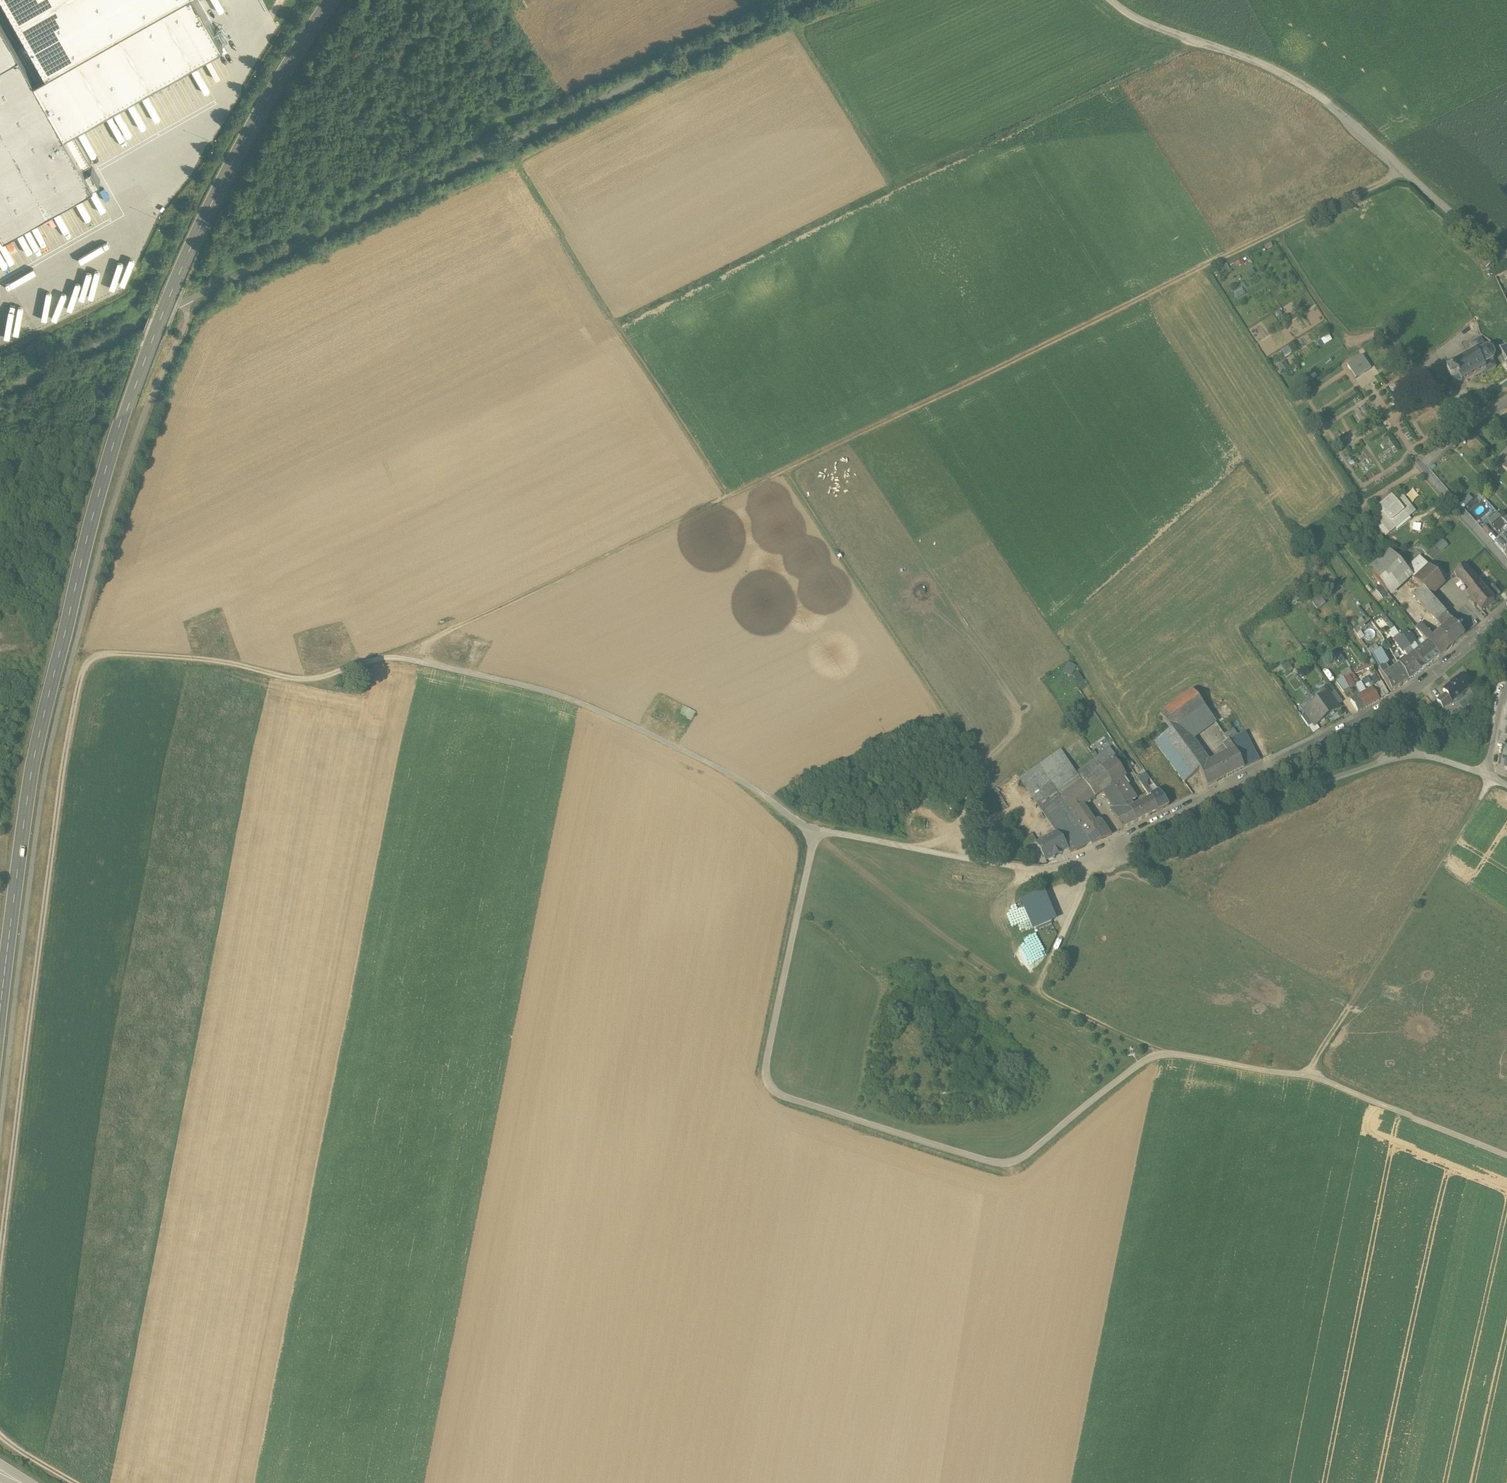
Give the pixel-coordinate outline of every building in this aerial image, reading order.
[(19,50),(84,165),(92,161),(73,128),(224,43),(199,0),(7,0),(31,44),(19,50)] [(94,185),(93,184),(100,180),(92,166),(86,170),(84,165),(19,50),(0,17),(0,237),(94,185)] [(1429,264),(1418,273),(1423,279),(1433,270),(1429,264)] [(1321,339),(1324,343),(1331,339),(1328,335),(1321,339)] [(1482,337),(1470,343),(1475,352),(1478,351),(1479,353),(1488,349),(1482,337)] [(1488,349),(1479,353),(1478,351),(1475,352),(1453,363),(1455,367),(1460,376),(1463,380),(1486,368),(1487,367),(1487,366),(1494,362),(1495,361),(1497,356),(1494,350),(1489,348),(1488,349)] [(1363,356),(1347,366),(1356,379),(1371,369),(1365,360),(1363,356)] [(1494,362),(1487,366),(1487,367),(1486,368),(1488,372),(1497,367),(1494,362)] [(1460,376),(1455,367),(1448,371),(1452,379),(1453,380),(1460,376)] [(1460,376),(1453,380),(1452,379),(1449,381),(1452,386),(1463,380),(1460,376)] [(1352,409),(1358,406),(1354,398),(1348,401),(1352,409)] [(1392,497),(1380,507),(1384,512),(1378,518),(1384,525),(1380,527),(1385,533),(1389,531),(1414,509),(1403,496),(1396,502),(1392,497)] [(1496,509),(1486,518),(1491,523),(1501,514),(1496,509)] [(1494,541),(1506,555),(1506,530),(1494,541)] [(1389,549),(1373,532),(1365,539),(1381,557),(1389,549)] [(1399,559),(1389,549),(1381,557),(1375,562),(1370,568),(1392,595),(1413,576),(1407,568),(1399,559)] [(1411,564),(1403,555),(1399,559),(1407,568),(1411,564)] [(1411,564),(1407,568),(1413,576),(1415,577),(1429,565),(1420,556),(1411,564)] [(1372,558),(1366,563),(1370,568),(1375,562),(1372,558)] [(1482,581),(1466,563),(1454,572),(1470,591),(1482,581)] [(1445,582),(1429,565),(1415,577),(1414,578),(1423,587),(1423,586),(1431,595),(1445,582)] [(1482,581),(1470,591),(1467,594),(1470,597),(1469,599),(1475,606),(1477,604),(1481,610),(1495,597),(1487,588),(1482,581)] [(1493,583),(1487,588),(1495,597),(1501,592),(1493,583)] [(1431,595),(1423,586),(1423,587),(1406,601),(1418,615),(1427,607),(1444,626),(1453,618),(1431,595)] [(1321,595),(1313,601),(1317,608),(1326,602),(1321,595)] [(1357,631),(1373,620),(1369,615),(1353,625),(1357,631)] [(1453,618),(1444,626),(1440,629),(1452,643),(1465,632),(1453,618)] [(1452,643),(1440,629),(1428,639),(1440,653),(1452,643)] [(1418,646),(1408,632),(1403,635),(1414,650),(1418,646)] [(1414,650),(1403,635),(1395,641),(1403,651),(1405,650),(1408,655),(1414,650)] [(1428,639),(1418,646),(1414,650),(1425,666),(1440,653),(1428,639)] [(1380,646),(1370,651),(1378,664),(1385,660),(1388,659),(1380,646)] [(1340,648),(1333,652),(1338,661),(1345,658),(1340,648)] [(1425,666),(1414,650),(1408,655),(1401,660),(1411,677),(1425,666)] [(1288,658),(1277,665),(1281,672),(1292,665),(1288,658)] [(1390,667),(1385,660),(1378,664),(1382,672),(1390,667)] [(1390,667),(1382,672),(1392,688),(1409,677),(1400,661),(1390,667)] [(1068,664),(1062,674),(1070,679),(1076,668),(1068,664)] [(1471,674),(1466,668),(1462,671),(1467,678),(1471,674)] [(1353,671),(1344,675),(1349,685),(1355,682),(1358,679),(1353,671)] [(1467,678),(1462,671),(1448,683),(1457,694),(1471,682),(1467,678)] [(1078,674),(1072,677),(1079,687),(1084,684),(1078,674)] [(1383,677),(1375,682),(1383,694),(1390,690),(1383,677)] [(1365,689),(1358,679),(1355,682),(1361,691),(1365,689)] [(1457,694),(1448,683),(1444,686),(1446,688),(1453,697),(1457,694)] [(1365,689),(1361,691),(1359,693),(1366,703),(1380,695),(1373,685),(1365,689)] [(1336,688),(1331,692),(1338,702),(1343,698),(1336,688)] [(1453,697),(1446,688),(1437,695),(1444,704),(1453,697)] [(1192,689),(1159,713),(1170,729),(1199,768),(1210,758),(1195,738),(1216,722),(1192,689)] [(1331,692),(1329,689),(1317,698),(1328,713),(1340,704),(1338,702),(1331,692)] [(1478,695),(1473,689),(1466,694),(1471,701),(1478,695)] [(1366,703),(1359,693),(1351,697),(1358,707),(1366,703)] [(1328,713),(1317,698),(1305,707),(1307,709),(1314,719),(1316,722),(1328,713)] [(684,709),(679,720),(692,726),(697,715),(684,709)] [(1314,719),(1307,709),(1302,713),(1309,723),(1314,719)] [(1199,768),(1170,729),(1154,741),(1184,780),(1199,768)] [(1246,730),(1229,738),(1235,747),(1245,765),(1260,757),(1246,730)] [(1235,747),(1229,738),(1222,743),(1227,749),(1229,748),(1229,750),(1235,747)] [(1229,748),(1227,749),(1217,754),(1227,775),(1245,766),(1245,765),(1235,747),(1229,750),(1229,748)] [(1110,748),(1094,759),(1100,768),(1105,765),(1114,759),(1117,758),(1110,748)] [(1075,771),(1060,750),(1020,777),(1042,809),(1059,798),(1083,782),(1082,780),(1100,768),(1094,759),(1075,771)] [(1217,754),(1210,758),(1220,779),(1227,775),(1217,754)] [(1210,758),(1199,768),(1208,785),(1220,779),(1210,758)] [(1114,759),(1105,765),(1100,768),(1111,784),(1121,778),(1125,775),(1114,759)] [(1100,768),(1082,780),(1083,782),(1093,797),(1102,791),(1115,810),(1124,804),(1111,784),(1100,768)] [(1121,778),(1111,784),(1124,804),(1127,809),(1128,808),(1133,806),(1131,801),(1135,799),(1121,778)] [(1153,791),(1145,779),(1141,783),(1148,794),(1153,791)] [(1157,789),(1153,791),(1148,794),(1150,797),(1157,810),(1167,805),(1157,789)] [(1150,797),(1133,806),(1128,808),(1135,821),(1157,810),(1150,797)] [(1090,841),(1069,812),(1059,798),(1042,809),(1057,831),(1068,847),(1071,851),(1090,841)] [(1094,819),(1083,803),(1069,812),(1090,841),(1092,845),(1113,834),(1103,821),(1101,819),(1100,819),(1098,818),(1095,818),(1094,819)] [(1128,808),(1127,809),(1115,814),(1121,827),(1135,821),(1128,808)] [(1068,847),(1057,831),(1038,841),(1042,849),(1041,850),(1042,851),(1043,851),(1047,858),(1054,855),(1056,855),(1055,853),(1060,850),(1061,852),(1062,851),(1062,850),(1068,847)] [(1065,880),(1022,898),(1034,927),(1051,920),(1044,904),(1070,893),(1065,880)]
